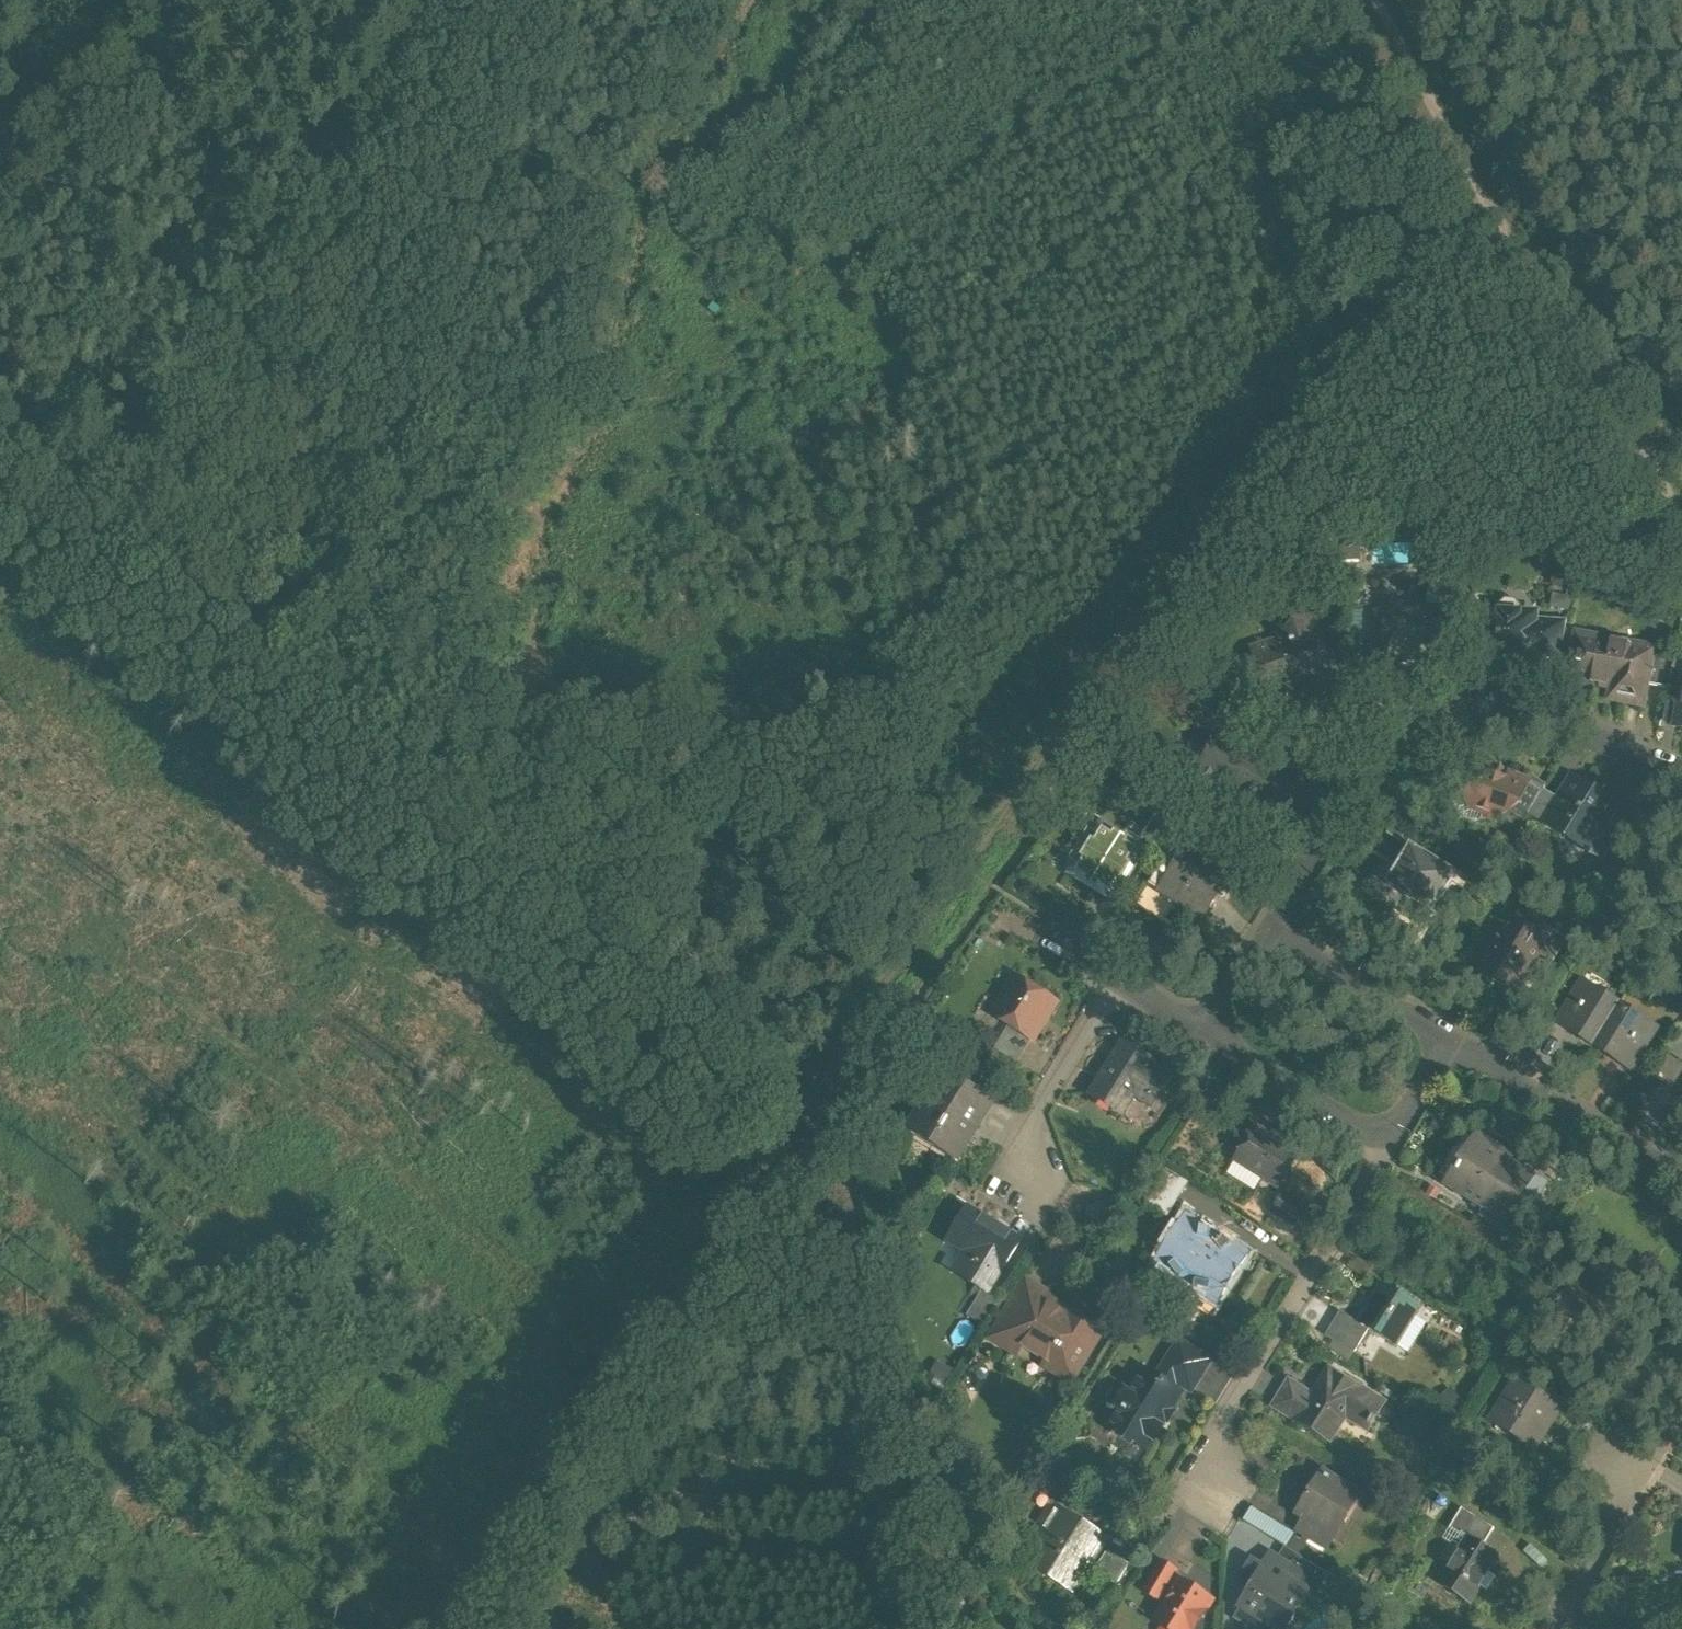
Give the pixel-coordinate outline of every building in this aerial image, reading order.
[(1306,511),(1296,514),(1300,526),(1317,521),(1314,513),(1308,516),(1306,511)] [(1351,552),(1343,552),(1343,566),(1359,566),(1359,565),(1358,565),(1358,552),(1359,551),(1351,551),(1351,552)] [(1521,611),(1516,605),(1505,604),(1499,609),(1499,616),(1484,615),(1480,663),(1533,667),(1536,623),(1536,619),(1521,617),(1521,611)] [(1313,623),(1294,629),(1280,645),(1253,653),(1263,684),(1289,700),(1290,698),(1289,695),(1331,682),(1313,623)] [(1567,625),(1536,623),(1533,662),(1560,664),(1567,625)] [(1652,656),(1579,642),(1571,683),(1644,697),(1652,656)] [(1240,720),(1207,699),(1193,722),(1226,743),(1240,720)] [(1287,783),(1221,741),(1220,744),(1211,738),(1203,752),(1212,758),(1203,772),(1193,789),(1207,798),(1217,782),(1239,796),(1228,814),(1250,829),(1262,810),(1267,814),(1287,783)] [(1526,784),(1471,764),(1462,788),(1472,815),(1483,820),(1494,824),(1509,815),(1519,809),(1528,785),(1526,784)] [(1542,827),(1542,828),(1588,857),(1595,846),(1597,847),(1608,828),(1620,810),(1571,780),(1542,827)] [(1545,791),(1529,781),(1526,784),(1528,785),(1519,809),(1509,815),(1525,825),(1545,791)] [(1472,815),(1462,788),(1453,791),(1450,799),(1451,802),(1455,803),(1453,807),(1458,820),(1477,827),(1482,825),(1483,820),(1472,815)] [(1557,802),(1544,794),(1529,818),(1542,827),(1557,802)] [(1161,813),(1137,852),(1141,854),(1139,858),(1149,865),(1163,842),(1175,822),(1161,813)] [(1175,822),(1163,842),(1171,847),(1183,827),(1176,822),(1175,822)] [(1608,828),(1597,847),(1595,846),(1588,857),(1603,866),(1621,836),(1608,828)] [(1137,852),(1100,829),(1094,838),(1090,835),(1071,864),(1076,867),(1070,876),(1112,902),(1139,858),(1141,854),(1137,852)] [(1179,843),(1151,889),(1163,897),(1163,898),(1182,910),(1191,896),(1176,887),(1189,866),(1183,862),(1191,850),(1179,843)] [(1228,873),(1191,850),(1183,862),(1189,866),(1176,887),(1191,896),(1182,910),(1205,924),(1214,909),(1208,906),(1228,873)] [(1453,879),(1411,853),(1390,889),(1410,901),(1404,910),(1426,924),(1453,879)] [(1495,944),(1494,946),(1498,948),(1480,976),(1516,998),(1541,959),(1549,945),(1548,944),(1510,920),(1495,944)] [(1495,944),(1479,934),(1460,963),(1477,974),(1494,946),(1495,944)] [(1568,944),(1554,935),(1548,944),(1549,945),(1541,959),(1553,967),(1568,944)] [(1057,1009),(1016,984),(1002,1006),(1008,1009),(998,1025),(1034,1047),(1057,1009)] [(1587,1003),(1576,996),(1557,1027),(1568,1034),(1567,1035),(1594,1051),(1619,1009),(1593,993),(1587,1003)] [(1646,1026),(1619,1009),(1594,1051),(1620,1067),(1620,1066),(1632,1074),(1651,1042),(1640,1035),(1646,1026)] [(1170,1080),(1123,1050),(1092,1100),(1123,1119),(1141,1089),(1158,1099),(1170,1080)] [(993,1108),(945,1078),(917,1124),(921,1126),(913,1140),(956,1167),(993,1108)] [(1299,1159),(1256,1132),(1235,1166),(1278,1193),(1299,1159)] [(1480,1143),(1449,1193),(1487,1216),(1484,1222),(1503,1234),(1515,1215),(1534,1183),(1533,1183),(1503,1165),(1506,1159),(1480,1143)] [(1551,1187),(1536,1178),(1533,1183),(1534,1183),(1515,1215),(1529,1223),(1551,1187)] [(1305,1212),(1285,1199),(1274,1216),(1294,1229),(1305,1212)] [(1021,1247),(972,1217),(953,1249),(979,1265),(978,1267),(976,1266),(974,1270),(976,1271),(971,1279),(969,1278),(968,1280),(992,1295),(1021,1247)] [(1203,1235),(1184,1223),(1161,1262),(1173,1270),(1171,1273),(1179,1286),(1184,1283),(1195,1289),(1195,1294),(1210,1297),(1212,1294),(1223,1301),(1247,1262),(1229,1251),(1226,1245),(1220,1249),(1210,1242),(1211,1236),(1203,1235)] [(1047,1299),(1031,1289),(1026,1290),(1001,1331),(1002,1336),(1021,1348),(1028,1347),(1053,1362),(1050,1368),(1051,1373),(1069,1384),(1074,1383),(1082,1369),(1080,1365),(1089,1350),(1094,1349),(1100,1341),(1099,1335),(1078,1322),(1075,1326),(1046,1308),(1049,1305),(1047,1299)] [(1420,1315),(1383,1292),(1360,1329),(1370,1336),(1397,1352),(1420,1315)] [(1360,1329),(1342,1318),(1327,1342),(1356,1359),(1370,1336),(1360,1329)] [(1212,1366),(1180,1346),(1161,1378),(1193,1398),(1212,1366)] [(1182,1399),(1145,1376),(1130,1400),(1132,1406),(1127,1414),(1121,1415),(1111,1432),(1124,1440),(1123,1442),(1133,1448),(1134,1446),(1147,1454),(1152,1446),(1154,1447),(1163,1432),(1161,1431),(1182,1399)] [(1384,1408),(1332,1376),(1315,1404),(1299,1429),(1331,1448),(1347,1421),(1358,1427),(1356,1430),(1369,1439),(1377,1427),(1373,1425),(1384,1408)] [(1561,1414),(1518,1387),(1494,1426),(1518,1441),(1521,1436),(1540,1447),(1561,1414)] [(1315,1404),(1291,1389),(1276,1414),(1299,1429),(1315,1404)] [(1672,1424),(1681,1430),(1681,1408),(1672,1424)] [(1363,1504),(1323,1480),(1298,1520),(1312,1528),(1332,1540),(1341,1526),(1347,1530),(1363,1504)] [(1060,1519),(1051,1514),(1041,1530),(1050,1535),(1060,1519)] [(1494,1534),(1463,1515),(1450,1535),(1462,1542),(1463,1540),(1468,1543),(1483,1553),(1494,1534)] [(1103,1546),(1060,1519),(1050,1535),(1033,1563),(1076,1590),(1103,1546)] [(1332,1540),(1312,1528),(1303,1541),(1326,1555),(1334,1542),(1332,1540)] [(1483,1553),(1468,1543),(1439,1590),(1471,1610),(1499,1563),(1483,1553)] [(1313,1570),(1287,1554),(1280,1564),(1306,1581),(1313,1570)] [(1131,1570),(1108,1556),(1095,1577),(1118,1591),(1131,1570)] [(1269,1572),(1263,1573),(1255,1568),(1245,1584),(1249,1588),(1251,1592),(1252,1597),(1251,1603),(1238,1623),(1247,1628),(1292,1628),(1295,1625),(1297,1619),(1298,1613),(1307,1598),(1299,1593),(1306,1581),(1280,1564),(1276,1561),(1269,1572)] [(1177,1577),(1163,1568),(1145,1598),(1160,1607),(1177,1577)] [(1180,1586),(1155,1628),(1157,1628),(1200,1628),(1213,1606),(1180,1586)]
